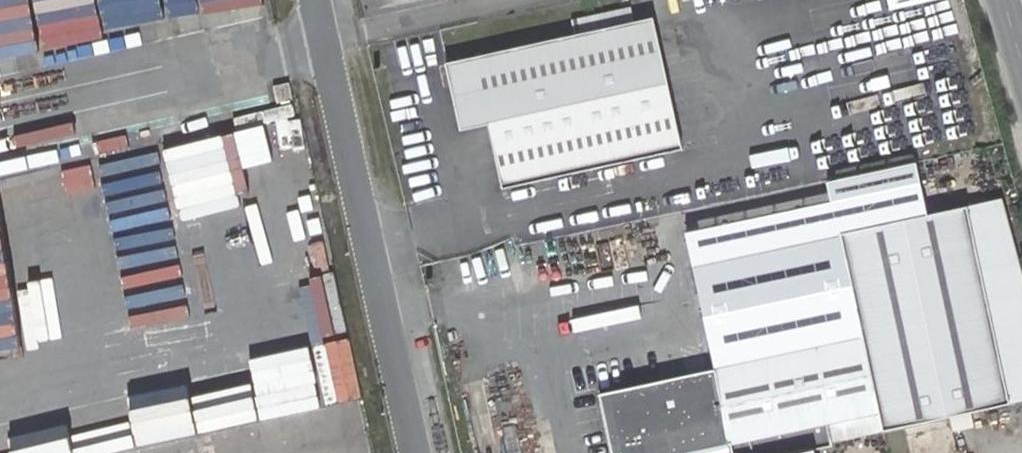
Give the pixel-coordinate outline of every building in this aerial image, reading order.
[(157,101),(221,89),(213,49),(276,36),(269,0),(262,0),(205,11),(203,0),(137,0),(157,101)] [(460,130),(489,124),(502,189),(681,148),(652,17),(446,64),(460,130)] [(279,101),(294,98),(291,84),(276,89),(279,101)] [(45,114),(15,123),(32,175),(61,165),(45,114)] [(808,444),(826,440),(826,437),(875,426),(874,425),(943,410),(946,424),(967,420),(964,405),(1003,396),(958,199),(787,238),(792,262),(837,252),(855,331),(592,391),(606,452),(810,452),(808,444)] [(179,224),(118,235),(140,352),(201,340),(179,224)] [(276,289),(279,340),(341,336),(338,286),(276,289)] [(14,363),(13,342),(0,342),(0,364),(14,363)]
